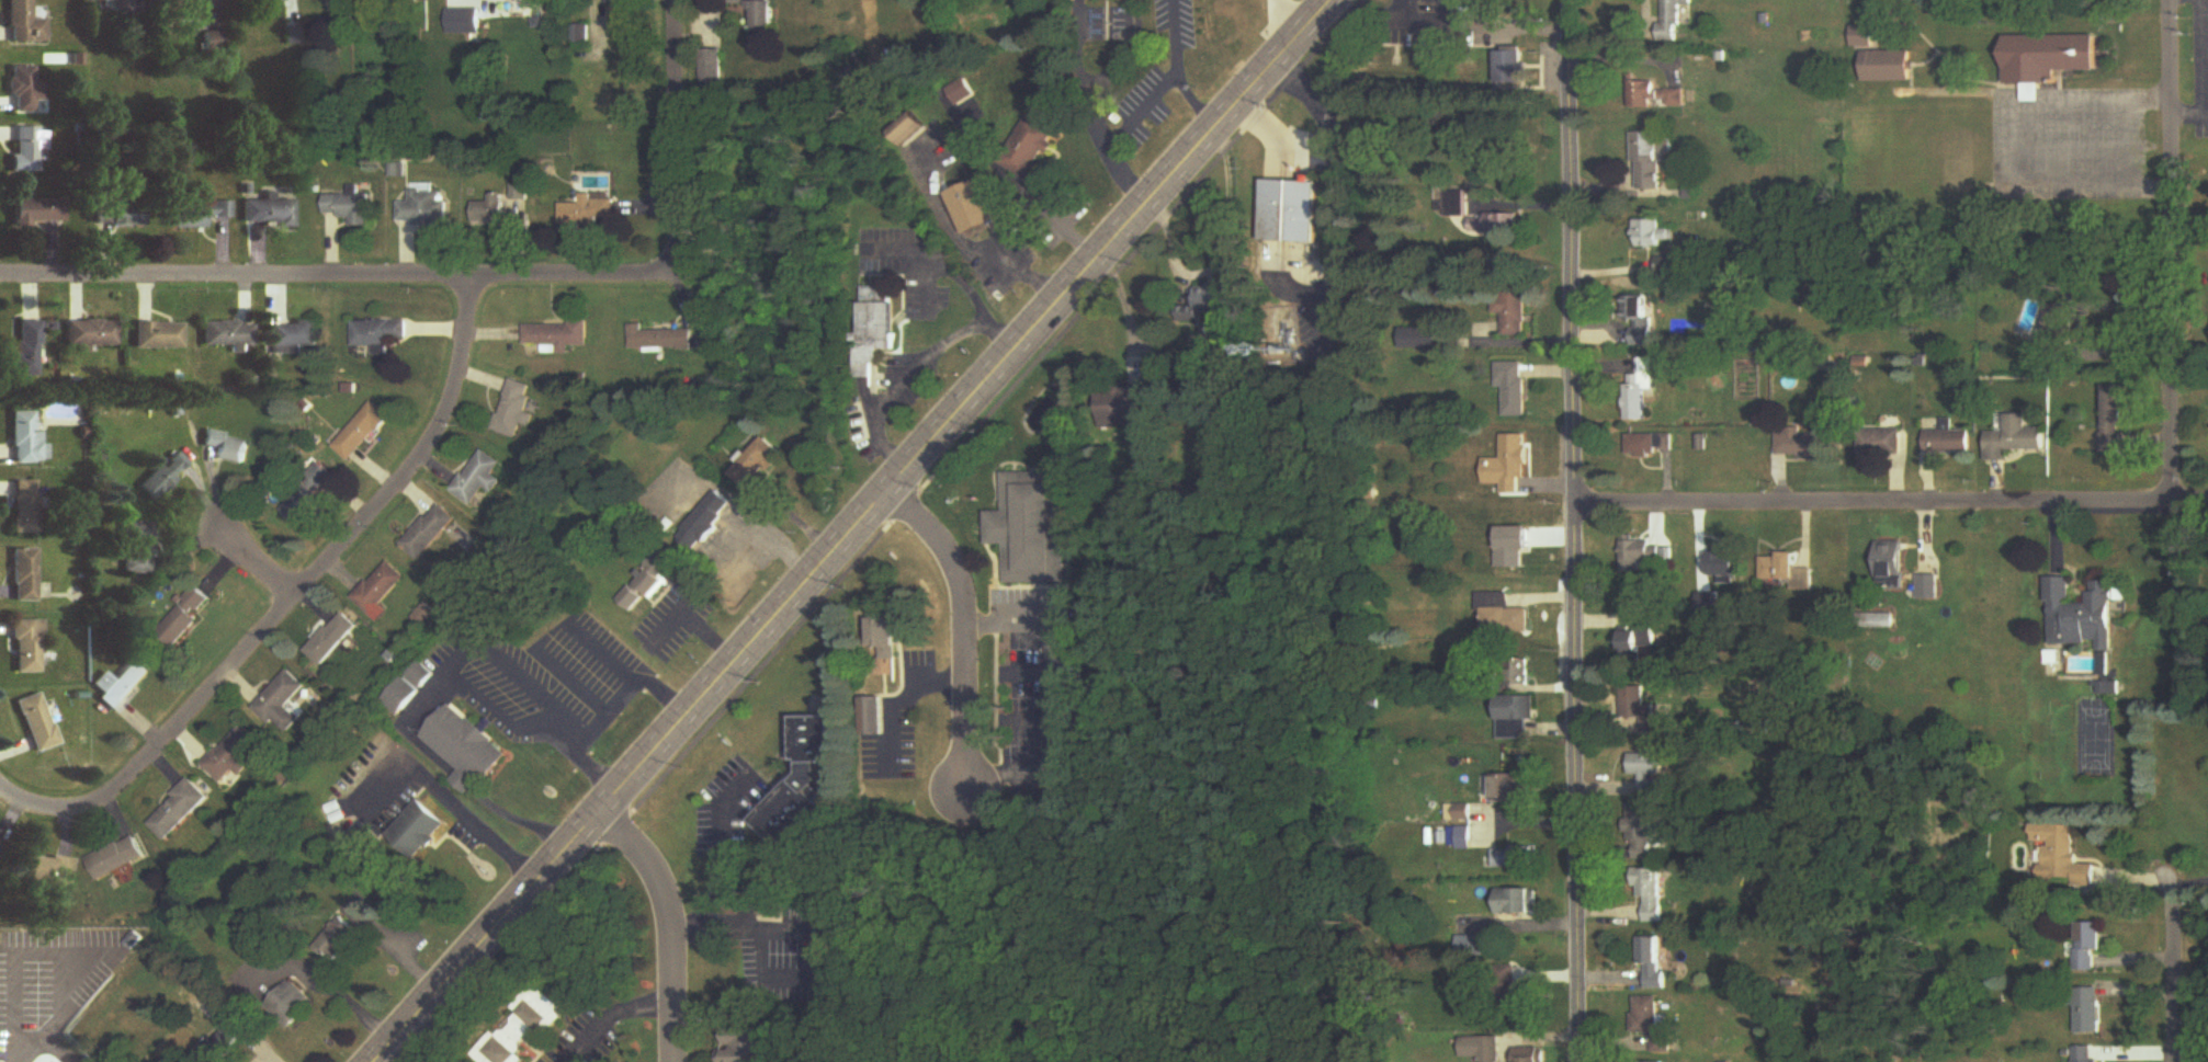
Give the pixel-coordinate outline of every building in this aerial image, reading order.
[(47,19),(32,19),(32,0),(8,0),(8,43),(47,43),(47,19)] [(732,7),(758,7),(759,31),(777,31),(777,2),(771,2),(771,0),(732,0),(732,7)] [(1665,39),(1681,39),(1682,7),(1695,7),(1695,0),(1665,0),(1665,39)] [(448,37),(500,37),(500,9),(448,9),(448,37)] [(1875,27),(1853,27),(1853,48),(1875,48),(1875,27)] [(2005,36),(2005,85),(2024,85),(2024,103),(2040,103),(2040,85),(2059,85),(2059,71),(2100,71),(2100,36),(2005,36)] [(724,51),(703,50),(702,93),(724,93),(724,51)] [(1914,52),(1864,52),(1864,82),(1914,82),(1914,52)] [(1498,53),(1498,86),(1527,86),(1527,53),(1498,53)] [(35,67),(11,67),(11,113),(35,113),(35,67)] [(947,90),(956,106),(975,95),(965,79),(947,90)] [(1662,83),(1633,83),(1633,108),(1688,108),(1688,90),(1662,90),(1662,83)] [(926,126),(912,112),(891,134),(905,148),(926,126)] [(1059,131),(1029,116),(1003,166),(1033,181),(1059,131)] [(40,127),(13,128),(13,173),(40,173),(40,127)] [(1636,133),(1636,191),(1663,191),(1663,162),(1674,162),(1674,140),(1666,140),(1666,133),(1636,133)] [(949,195),(968,237),(1001,223),(982,181),(949,195)] [(1322,183),(1267,181),(1265,243),(1320,245),(1322,183)] [(1468,217),(1468,191),(1446,191),(1446,217),(1468,217)] [(448,225),(447,192),(408,192),(409,203),(398,203),(398,225),(448,225)] [(352,228),(372,227),(371,195),(325,196),(325,219),(352,218),(352,228)] [(504,225),(504,196),(490,196),(490,203),(474,203),(474,225),(504,225)] [(561,204),(561,227),(618,227),(618,196),(582,196),(582,204),(561,204)] [(60,199),(14,199),(14,225),(60,225),(60,199)] [(253,201),(253,227),(294,227),(294,201),(253,201)] [(143,205),(94,204),(94,227),(143,228),(143,205)] [(172,230),(205,230),(205,219),(229,219),(229,205),(172,204),(172,230)] [(1522,215),(1474,216),(1474,235),(1522,234),(1522,215)] [(1664,230),(1664,221),(1638,221),(1638,247),(1674,247),(1674,230),(1664,230)] [(1681,275),(1681,258),(1660,258),(1660,275),(1681,275)] [(1181,324),(1206,324),(1206,314),(1232,314),(1231,287),(1199,288),(1200,307),(1181,307),(1181,324)] [(863,380),(883,380),(883,351),(897,351),(896,288),(861,289),(863,380)] [(1504,316),(1504,337),(1528,337),(1527,289),(1495,290),(1496,316),(1504,316)] [(1628,298),(1628,324),(1636,324),(1636,347),(1656,347),(1656,298),(1628,298)] [(15,376),(40,376),(40,322),(15,322),(15,376)] [(117,347),(117,322),(66,322),(66,347),(117,347)] [(354,322),(354,348),(376,348),(376,357),(392,357),(392,341),(408,341),(408,322),(354,322)] [(233,348),(253,348),(253,323),(204,323),(204,347),(233,347),(233,348)] [(320,323),(270,323),(271,353),(321,353),(320,323)] [(183,324),(135,324),(135,350),(183,350),(183,324)] [(525,325),(525,346),(545,346),(545,355),(570,355),(570,348),(589,348),(589,325),(525,325)] [(645,331),(645,326),(632,326),(632,353),(700,352),(700,330),(645,331)] [(1440,329),(1402,329),(1402,350),(1440,350),(1440,329)] [(1649,392),(1659,392),(1659,360),(1642,360),(1642,376),(1633,376),(1633,385),(1628,385),(1628,421),(1649,421),(1649,392)] [(1529,418),(1529,364),(1499,364),(1499,389),(1507,389),(1507,418),(1529,418)] [(518,440),(523,426),(526,427),(538,392),(512,382),(495,432),(518,440)] [(2105,385),(2105,448),(2129,448),(2129,385),(2105,385)] [(1149,427),(1148,390),(1099,392),(1100,429),(1149,427)] [(392,421),(375,404),(332,447),(349,464),(392,421)] [(33,433),(33,412),(12,413),(12,465),(48,464),(48,445),(41,445),(41,433),(33,433)] [(2009,461),(2009,452),(2045,452),(2045,429),(2028,429),(2028,415),(2007,415),(2007,433),(1985,433),(1986,461),(2009,461)] [(1778,430),(1778,457),(1825,457),(1825,430),(1778,430)] [(1858,456),(1900,456),(1900,430),(1858,430),(1858,456)] [(1924,431),(1924,454),(1971,454),(1971,431),(1924,431)] [(205,433),(202,448),(216,451),(214,461),(249,467),(253,441),(205,433)] [(1630,436),(1630,458),(1660,458),(1660,436),(1630,436)] [(1531,481),(1530,437),(1505,437),(1505,460),(1486,460),(1486,485),(1505,485),(1505,496),(1522,495),(1522,481),(1531,481)] [(739,469),(757,487),(788,457),(769,439),(739,469)] [(452,494),(472,508),(485,489),(494,495),(503,483),(494,477),(502,465),(482,451),(452,494)] [(138,488),(151,502),(190,466),(176,452),(138,488)] [(333,477),(316,464),(280,515),(303,531),(323,501),(318,497),(333,477)] [(1066,475),(1006,474),(1006,515),(989,515),(989,547),(1007,547),(1006,585),(1066,585),(1066,475)] [(14,483),(14,536),(38,536),(38,483),(14,483)] [(680,539),(697,553),(738,507),(721,492),(680,539)] [(404,547),(422,563),(459,521),(440,505),(404,547)] [(123,575),(154,575),(154,523),(123,523),(123,575)] [(1533,552),(1533,529),(1501,529),(1500,570),(1527,570),(1527,552),(1533,552)] [(1906,587),(1906,541),(1879,541),(1879,587),(1906,587)] [(1644,572),(1644,562),(1673,562),(1673,544),(1623,544),(1623,572),(1644,572)] [(37,550),(13,550),(13,603),(37,603),(37,550)] [(1708,553),(1708,576),(1740,576),(1740,553),(1708,553)] [(619,601),(632,613),(649,595),(655,601),(671,582),(666,577),(675,568),(661,555),(619,601)] [(1798,555),(1762,555),(1762,581),(1798,581),(1798,555)] [(381,624),(392,612),(385,605),(409,579),(390,562),(355,600),(381,624)] [(1938,601),(1938,575),(1918,575),(1918,601),(1938,601)] [(2052,643),(2101,644),(2101,653),(2116,653),(2116,582),(2093,582),(2093,605),(2073,605),(2073,578),(2052,578),(2052,643)] [(157,634),(174,648),(215,600),(199,586),(157,634)] [(1698,614),(1718,615),(1719,594),(1699,594),(1698,614)] [(1480,595),(1480,636),(1531,636),(1531,610),(1511,610),(1511,595),(1480,595)] [(1866,612),(1889,612),(1889,628),(1866,628),(1866,612)] [(361,629),(345,613),(307,651),(322,667),(361,629)] [(1645,669),(1646,648),(1659,649),(1660,619),(1640,619),(1640,633),(1625,632),(1624,669),(1645,669)] [(874,620),(874,675),(891,675),(891,661),(901,661),(901,620),(874,620)] [(41,674),(41,621),(14,621),(14,674),(41,674)] [(98,699),(115,715),(153,674),(136,659),(115,682),(105,672),(93,686),(103,694),(98,699)] [(306,688),(290,672),(255,707),(284,737),(300,721),(287,708),(306,688)] [(386,706),(406,718),(423,689),(403,677),(386,706)] [(1625,690),(1624,721),(1645,722),(1645,730),(1661,731),(1662,691),(1625,690)] [(16,701),(35,754),(59,746),(40,693),(16,701)] [(1501,741),(1530,741),(1530,722),(1539,722),(1539,698),(1501,698),(1501,741)] [(884,699),(863,699),(863,738),(884,738),(884,699)] [(462,771),(453,783),(474,799),(511,754),(452,705),(424,739),(462,771)] [(836,718),(796,718),(796,764),(806,764),(806,771),(753,824),(785,856),(791,856),(836,810),(836,718)] [(204,767),(224,784),(234,772),(240,776),(264,748),(240,726),(204,767)] [(1643,777),(1642,798),(1663,798),(1664,754),(1634,753),(1633,777),(1643,777)] [(1533,776),(1496,776),(1496,805),(1533,805),(1533,776)] [(210,799),(191,781),(148,824),(167,843),(210,799)] [(420,863),(451,826),(421,801),(390,839),(420,863)] [(1448,806),(1449,824),(1474,824),(1474,806),(1448,806)] [(1655,809),(1630,809),(1630,862),(1655,862),(1655,809)] [(2042,883),(2097,884),(2097,866),(2077,866),(2079,826),(2034,825),(2033,843),(2043,844),(2042,883)] [(1451,850),(1474,850),(1474,828),(1451,828),(1451,850)] [(88,858),(98,882),(148,860),(139,837),(88,858)] [(1497,849),(1497,870),(1536,870),(1536,849),(1497,849)] [(74,861),(17,854),(14,882),(71,888),(74,861)] [(1665,871),(1644,871),(1644,925),(1665,924),(1665,871)] [(1498,916),(1538,916),(1538,891),(1498,891),(1498,916)] [(346,922),(321,946),(339,964),(364,939),(346,922)] [(2104,952),(2104,924),(2083,924),(2083,951),(2076,951),(2076,972),(2097,972),(2097,952),(2104,952)] [(1650,990),(1667,990),(1667,939),(1642,939),(1642,965),(1649,965),(1650,990)] [(316,1002),(294,982),(272,1005),(295,1025),(316,1002)] [(2077,990),(2077,1035),(2103,1035),(2103,990),(2077,990)] [(482,1061),(524,1061),(525,1060),(521,1057),(553,1019),(549,1015),(554,1009),(537,994),(481,1061),(482,1061)] [(1663,999),(1637,999),(1637,1035),(1655,1035),(1655,1053),(1673,1053),(1673,1035),(1663,1035),(1663,999)] [(205,1050),(217,1061),(220,1061),(252,1030),(239,1017),(205,1050)] [(764,1026),(720,1026),(720,1061),(765,1061),(764,1026)] [(1501,1039),(1464,1038),(1464,1059),(1483,1059),(1483,1061),(1501,1061),(1501,1039)] [(2102,1048),(2075,1048),(2075,1061),(2102,1061),(2102,1048)] [(1544,1049),(1518,1049),(1518,1061),(1544,1061),(1544,1049)]
